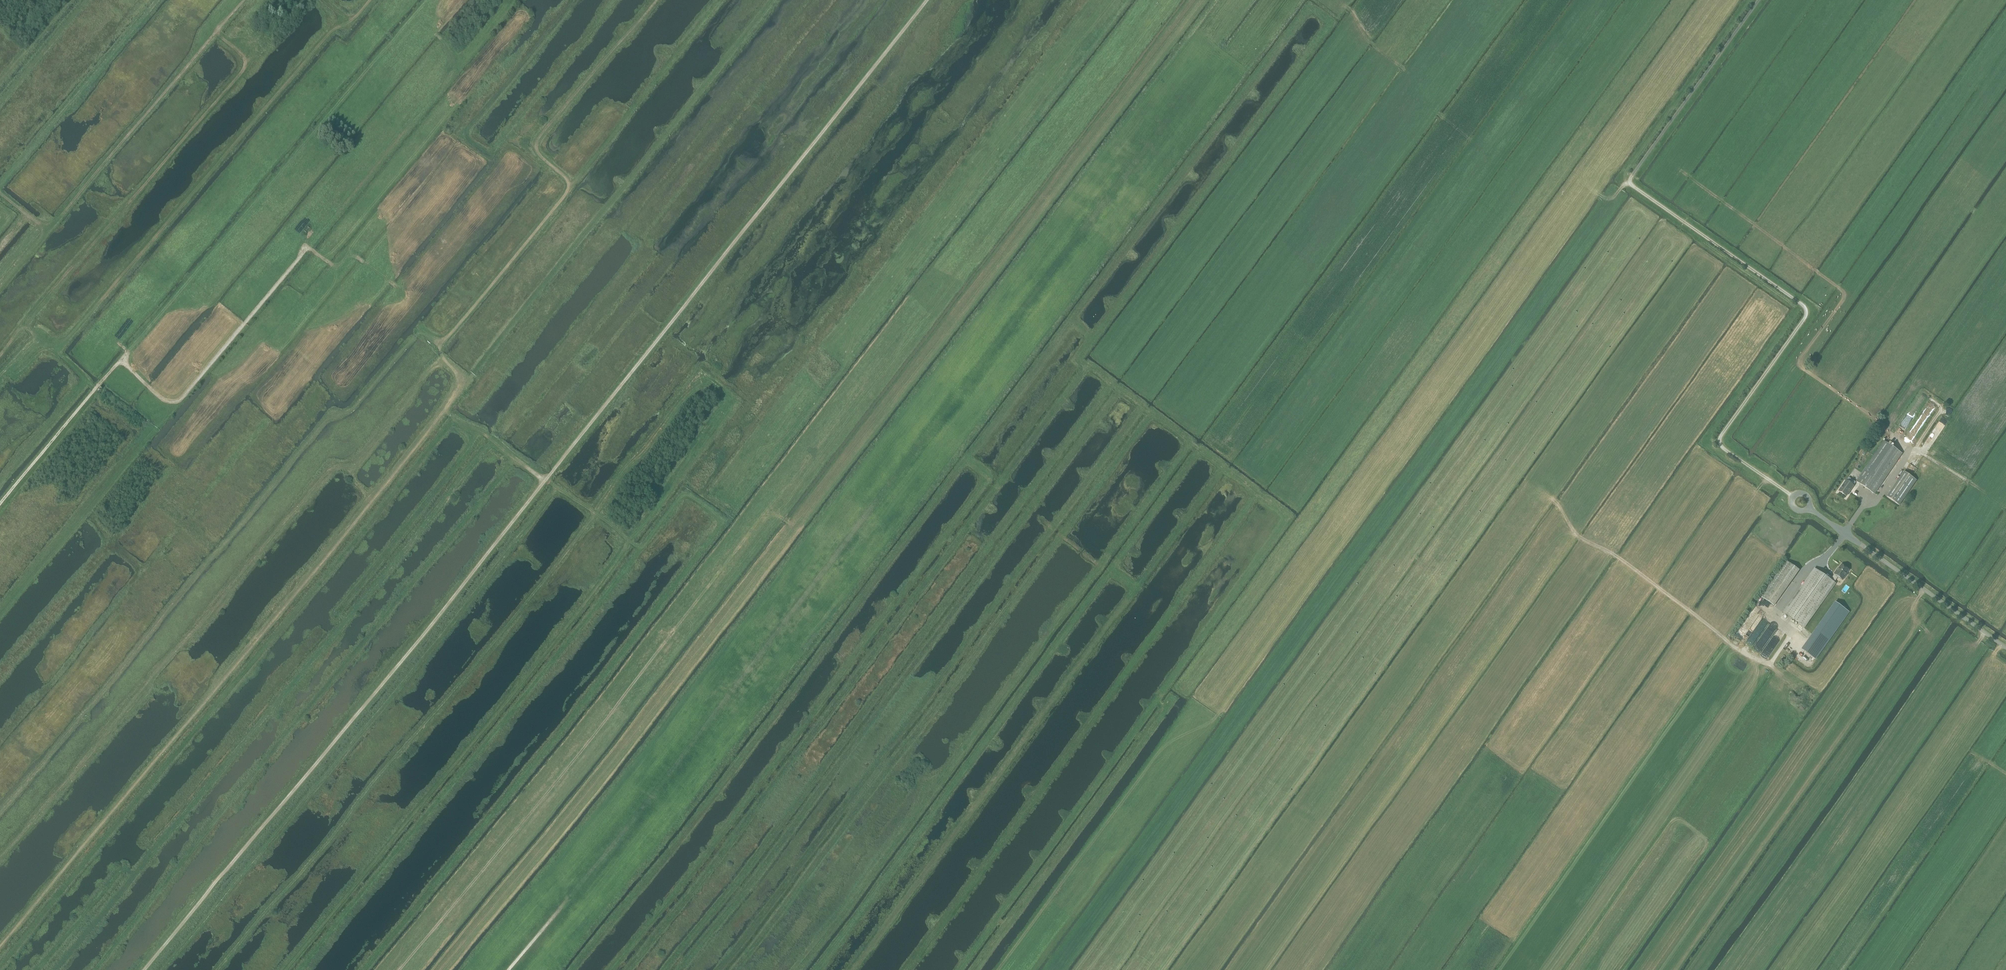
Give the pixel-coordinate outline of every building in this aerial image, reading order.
[(1884,441),(1857,482),(1874,494),(1902,454),(1884,441)] [(1904,472),(1887,497),(1900,505),(1916,480),(1904,472)] [(1846,481),(1839,491),(1847,496),(1854,486),(1846,481)] [(1774,606),(1799,570),(1786,561),(1761,597),(1774,606)] [(1831,580),(1815,569),(1784,613),(1804,627),(1835,583),(1834,582),(1838,578),(1840,579),(1841,578),(1843,580),(1847,575),(1846,574),(1849,570),(1847,568),(1847,567),(1845,566),(1844,566),(1841,565),(1839,568),(1838,570),(1837,570),(1834,574),(1835,574),(1831,580)] [(1839,605),(1806,652),(1815,659),(1849,611),(1839,605)]
